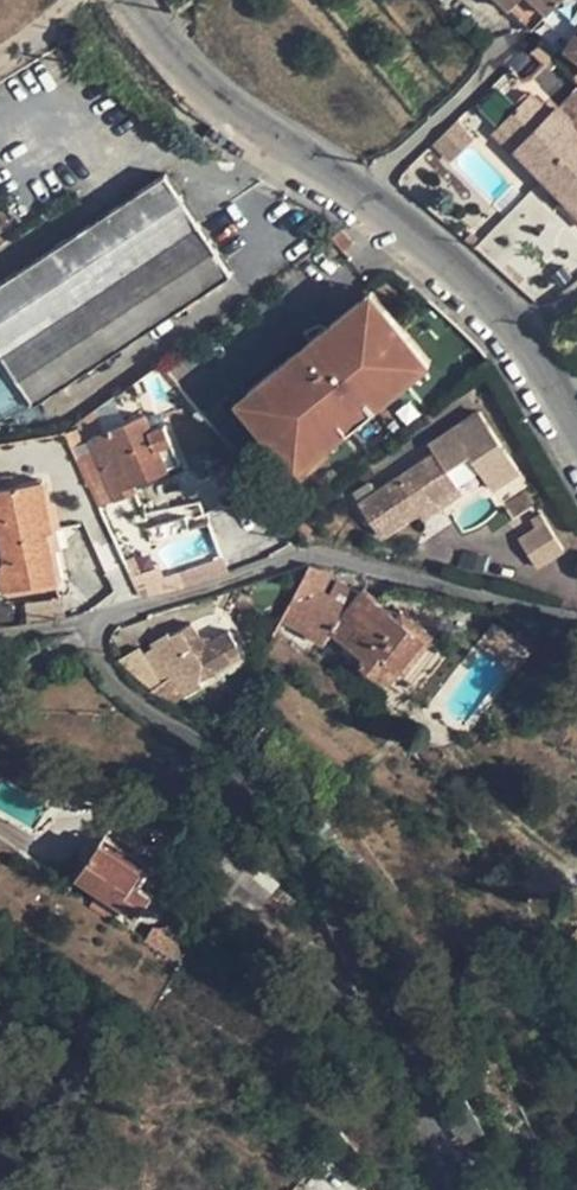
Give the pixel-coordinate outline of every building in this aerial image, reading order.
[(556,8),(565,0),(515,0),(508,7),(531,31),(556,8)] [(556,8),(576,26),(576,0),(565,0),(556,8)] [(565,48),(576,57),(576,32),(565,48)] [(557,61),(541,45),(532,53),(548,70),(557,61)] [(542,178),(576,145),(576,129),(572,124),(576,119),(576,118),(561,101),(555,107),(537,89),(514,112),(496,130),(542,178)] [(494,129),(496,130),(514,112),(496,93),(476,111),(494,129)] [(542,178),(576,213),(576,145),(542,178)] [(2,356),(4,355),(86,299),(199,224),(165,174),(0,284),(0,353),(2,356)] [(232,273),(199,224),(86,299),(4,355),(2,356),(35,405),(232,273)] [(373,291),(238,401),(297,473),(432,363),(373,291)] [(90,438),(95,451),(105,475),(115,498),(138,489),(135,482),(168,469),(160,447),(170,443),(163,422),(151,426),(147,416),(90,438)] [(90,438),(72,446),(78,458),(95,451),(90,438)] [(78,458),(89,482),(105,475),(95,451),(78,458)] [(382,538),(419,513),(437,502),(459,488),(436,453),(358,503),(382,538)] [(0,478),(0,488),(14,485),(12,476),(0,478)] [(14,485),(0,488),(0,530),(1,533),(2,539),(7,561),(0,563),(0,568),(3,582),(0,583),(0,601),(12,598),(10,589),(57,581),(47,531),(53,530),(43,479),(14,485)] [(468,501),(459,488),(437,502),(441,509),(445,516),(468,501)] [(424,521),(441,509),(437,502),(419,513),(424,521)] [(532,568),(562,555),(546,518),(516,531),(532,568)] [(206,560),(178,569),(183,586),(226,573),(221,557),(215,560),(210,561),(206,560)] [(122,562),(104,571),(114,593),(132,584),(122,562)] [(308,564),(280,619),(305,631),(305,635),(323,645),(332,633),(364,657),(360,663),(377,675),(387,662),(397,670),(404,674),(435,636),(409,616),(404,622),(395,615),(376,602),(378,599),(361,586),(358,589),(349,603),(329,593),(323,591),(333,570),(308,564)] [(337,578),(329,593),(349,603),(358,589),(337,578)] [(401,609),(395,615),(404,622),(409,616),(401,609)] [(493,620),(477,640),(516,670),(531,650),(493,620)] [(171,677),(182,695),(183,697),(202,685),(200,681),(244,655),(229,629),(205,644),(191,622),(171,635),(168,631),(150,643),(154,648),(171,677)] [(118,659),(147,693),(152,697),(165,706),(182,695),(171,677),(161,683),(141,656),(135,648),(118,659)] [(154,648),(141,656),(161,683),(171,677),(154,648)] [(386,683),(392,676),(397,670),(387,662),(377,675),(386,683)] [(266,718),(255,734),(267,741),(278,727),(266,718)] [(225,835),(217,845),(272,890),(278,882),(279,880),(225,835)] [(77,873),(100,889),(122,903),(138,914),(151,894),(140,886),(148,875),(99,841),(77,873)] [(250,918),(272,890),(217,845),(195,872),(250,918)] [(296,896),(278,882),(272,890),(289,904),(296,896)] [(100,889),(90,904),(111,918),(122,903),(100,889)] [(317,928),(289,904),(272,890),(250,918),(295,956),(317,928)] [(155,926),(145,940),(168,955),(173,937),(155,926)] [(169,956),(179,941),(173,937),(168,955),(169,956)] [(426,1071),(431,1080),(443,1066),(440,1063),(426,1071)] [(462,1092),(441,1104),(462,1141),(482,1130),(462,1092)]
